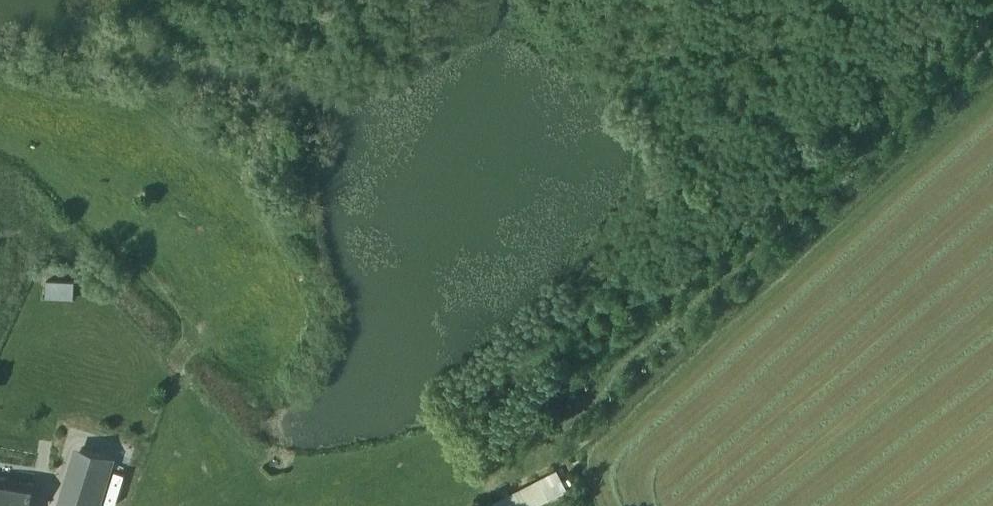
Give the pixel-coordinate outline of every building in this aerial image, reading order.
[(49,279),(49,297),(76,298),(76,279),(49,279)] [(82,448),(64,505),(100,505),(115,458),(82,448)] [(496,503),(497,505),(539,505),(569,491),(558,471),(496,503)] [(34,482),(0,477),(0,505),(30,505),(34,482)]
